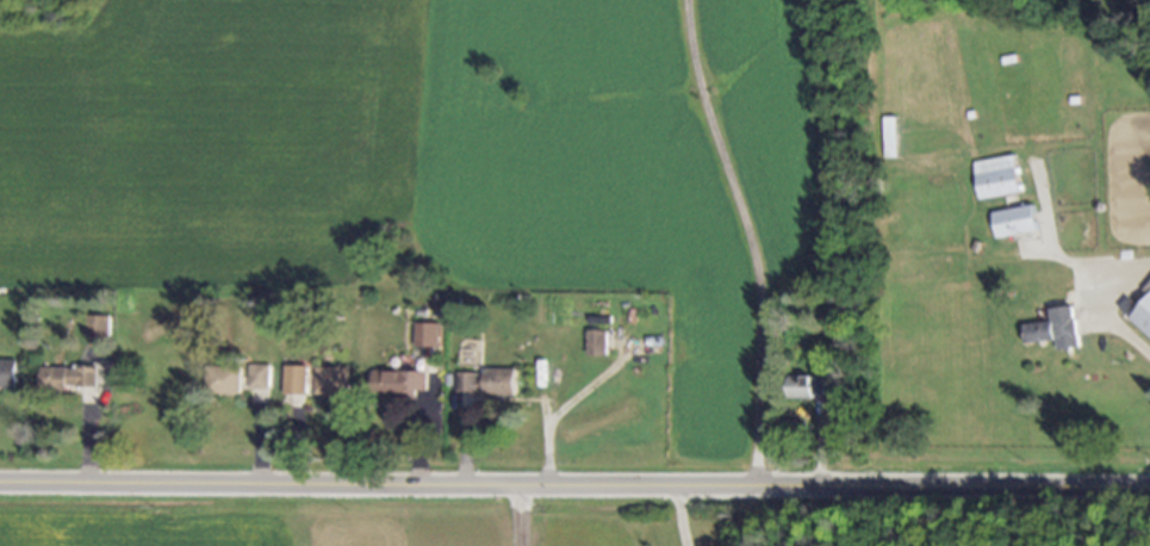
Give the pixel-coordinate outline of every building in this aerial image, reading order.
[(974,163),(981,200),(1022,192),(1016,155),(974,163)] [(1037,232),(1034,207),(992,211),(995,236),(1037,232)] [(1130,318),(1149,336),(1149,296),(1130,318)] [(1080,348),(1075,306),(1050,309),(1052,322),(1023,325),(1026,344),(1056,340),(1058,351),(1080,348)] [(112,338),(112,316),(89,316),(89,338),(112,338)] [(415,346),(439,347),(439,323),(416,323),(415,346)] [(608,356),(609,331),(588,331),(587,356),(608,356)] [(0,361),(0,389),(19,389),(19,361),(0,361)] [(271,389),(272,365),(250,365),(250,389),(271,389)] [(243,394),(243,366),(212,367),(212,395),(243,394)] [(309,367),(285,366),(284,394),(308,395),(309,367)] [(101,387),(101,367),(43,368),(43,393),(71,392),(71,387),(101,387)] [(352,368),(317,368),(316,395),(351,395),(352,368)] [(517,370),(482,369),(482,373),(457,372),(457,390),(485,391),(485,395),(516,396),(517,370)] [(428,371),(375,371),(375,397),(417,397),(417,391),(428,391),(428,371)] [(827,376),(792,377),(792,398),(827,397),(827,376)]
